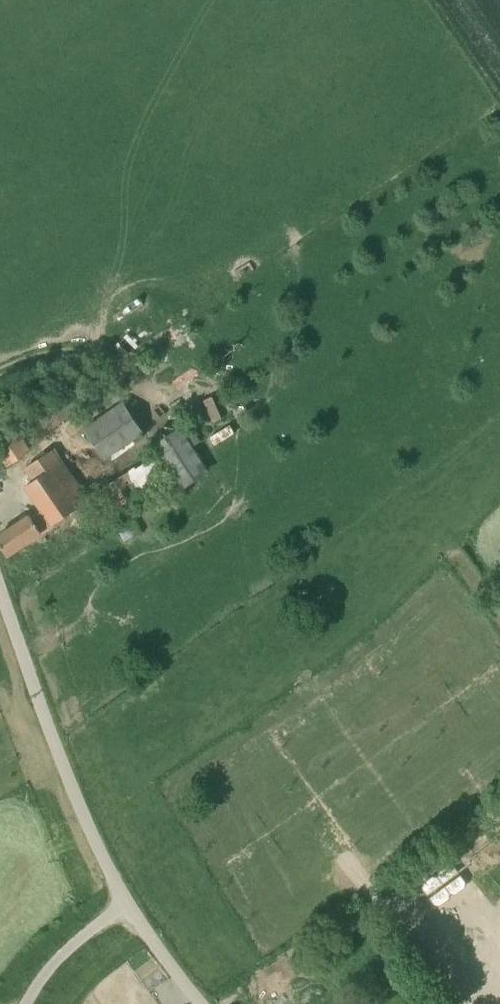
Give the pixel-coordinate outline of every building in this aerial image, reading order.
[(144,433),(123,402),(84,428),(104,459),(144,433)] [(180,428),(154,447),(184,489),(210,471),(194,449),(180,428)] [(8,467),(32,450),(18,432),(0,445),(0,456),(8,467)] [(80,508),(90,501),(55,448),(24,469),(33,482),(27,486),(43,511),(32,518),(30,516),(0,536),(0,544),(7,555),(80,508)] [(154,455),(111,475),(122,500),(166,479),(154,455)] [(489,936),(495,932),(462,880),(496,859),(483,839),(415,882),(428,901),(453,939),(438,949),(473,1003),(499,1003),(499,953),(489,936)]
